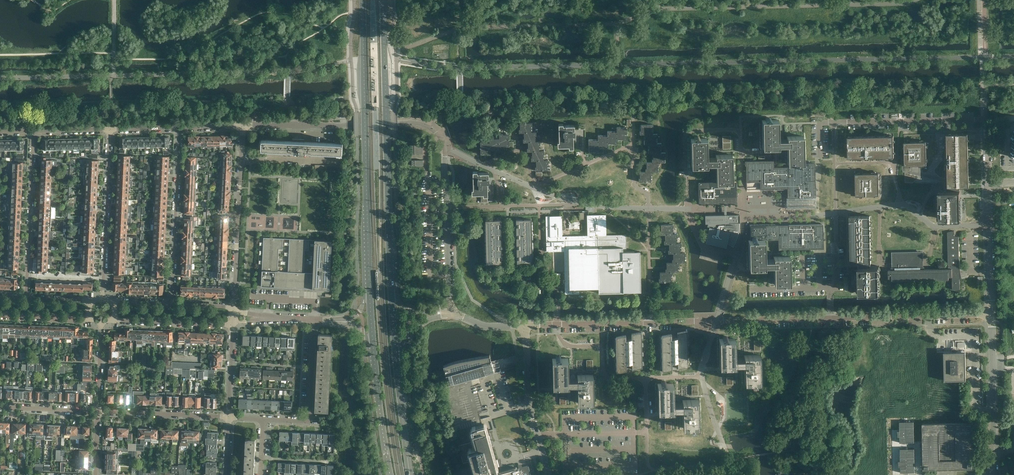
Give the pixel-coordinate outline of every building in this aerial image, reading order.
[(771,120),(762,120),(762,148),(778,147),(778,146),(783,146),(787,146),(787,164),(801,164),(803,164),(803,136),(801,136),(787,136),(787,140),(778,140),(778,123),(778,120),(771,120)] [(519,133),(524,133),(531,133),(531,132),(531,126),(532,126),(532,123),(520,123),(520,127),(520,129),(519,129),(519,133)] [(572,139),(573,139),(573,135),(572,135),(572,130),(574,130),(574,125),(564,125),(564,126),(563,126),(563,124),(558,124),(559,140),(560,140),(560,141),(557,141),(557,146),(564,146),(564,145),(567,145),(567,146),(569,146),(569,148),(573,148),(573,141),(572,141),(572,139)] [(652,134),(652,128),(653,128),(653,124),(641,125),(641,128),(643,128),(643,131),(640,131),(640,135),(645,134),(652,134)] [(617,127),(617,132),(617,139),(623,139),(623,140),(627,140),(627,128),(620,128),(620,127),(617,127)] [(617,144),(617,139),(617,132),(611,132),(611,131),(607,131),(607,136),(608,136),(608,143),(614,143),(614,144),(617,144)] [(536,132),(531,132),(531,133),(524,133),(524,136),(526,136),(526,139),(523,139),(523,142),(528,142),(535,142),(535,136),(536,136),(536,132)] [(499,134),(499,138),(500,138),(500,146),(503,146),(503,145),(505,145),(506,147),(509,147),(509,134),(503,135),(503,133),(499,134)] [(969,187),(968,148),(968,133),(957,134),(956,134),(946,134),(947,179),(948,187),(948,190),(941,190),(939,190),(939,193),(940,213),(940,219),(961,219),(960,187),(969,187)] [(656,144),(656,143),(656,137),(657,137),(657,134),(652,134),(645,134),(645,138),(647,138),(647,140),(644,140),(644,144),(649,144),(656,144)] [(608,148),(608,143),(608,136),(607,136),(602,136),(602,135),(598,135),(598,140),(599,147),(604,147),(604,148),(608,148)] [(848,136),(848,158),(894,157),(894,135),(848,136)] [(195,137),(187,137),(188,140),(189,140),(189,147),(193,147),(193,151),(193,153),(190,153),(189,156),(193,156),(195,156),(196,153),(195,153),(195,147),(195,137)] [(500,151),(500,146),(500,138),(499,138),(493,139),(493,137),(490,138),(490,142),(490,150),(494,150),(496,149),(496,151),(500,151)] [(91,139),(91,148),(91,149),(97,148),(98,148),(98,143),(100,143),(99,139),(97,139),(97,138),(91,139)] [(716,165),(716,182),(732,182),(732,155),(716,155),(716,158),(711,158),(707,159),(706,138),(691,139),(691,166),(707,166),(707,165),(711,165),(716,165)] [(343,144),(334,143),(304,142),(304,139),(300,139),(292,139),(292,141),(261,140),(261,150),(342,154),(343,144)] [(599,152),(599,147),(598,140),(592,140),(592,139),(588,139),(589,151),(595,151),(595,152),(599,152)] [(540,141),(535,142),(528,142),(528,145),(528,148),(527,148),(527,152),(532,152),(539,151),(539,145),(540,145),(540,141)] [(490,155),(490,150),(490,142),(484,143),(484,142),(480,142),(480,154),(484,154),(487,154),(487,155),(490,155)] [(926,142),(904,142),(904,166),(919,165),(927,165),(926,142)] [(660,153),(660,152),(660,147),(661,147),(661,143),(656,143),(656,144),(649,144),(649,147),(651,147),(651,150),(648,150),(648,153),(653,153),(660,153)] [(411,145),(411,154),(414,154),(414,155),(415,155),(415,154),(423,154),(423,145),(414,145),(411,145)] [(228,152),(228,151),(226,151),(224,151),(223,151),(223,154),(222,153),(221,153),(221,160),(231,160),(231,158),(232,158),(232,156),(231,155),(231,154),(229,154),(229,152),(228,152)] [(544,151),(539,151),(532,152),(532,155),(534,155),(534,157),(531,157),(531,161),(536,161),(543,161),(543,160),(543,155),(544,154),(544,151)] [(665,152),(660,152),(660,153),(653,153),(653,156),(655,156),(655,159),(652,159),(652,162),(658,162),(658,163),(664,162),(664,156),(665,156),(665,152)] [(157,169),(169,169),(169,164),(169,163),(169,162),(169,156),(157,156),(157,162),(157,169)] [(42,157),(42,166),(52,166),(52,160),(46,159),(46,157),(42,157)] [(548,160),(543,160),(543,161),(536,161),(536,164),(536,167),(535,167),(535,170),(547,170),(547,164),(548,164),(548,160)] [(815,187),(815,177),(815,174),(815,168),(815,165),(814,163),(806,164),(803,164),(801,164),(801,167),(774,168),(774,165),(774,161),(771,161),(760,161),(752,161),(750,161),(746,162),(746,176),(746,182),(760,182),(760,189),(761,189),(764,189),(767,189),(770,189),(771,189),(774,189),(774,188),(777,188),(780,188),(781,188),(784,188),(787,188),(788,190),(788,198),(786,198),(786,202),(788,202),(788,209),(816,208),(816,197),(815,197),(815,194),(815,190),(815,187)] [(12,163),(11,169),(15,169),(15,172),(17,172),(17,170),(19,169),(19,172),(22,172),(22,169),(23,169),(23,167),(22,166),(22,162),(18,162),(18,163),(12,163)] [(658,162),(652,162),(646,162),(646,166),(649,166),(649,169),(645,169),(645,172),(652,172),(658,172),(657,166),(659,166),(658,163),(658,162)] [(41,169),(41,171),(41,174),(44,174),(45,172),(46,172),(46,174),(49,174),(49,172),(52,172),(52,173),(54,173),(55,167),(52,166),(42,166),(42,169),(41,169)] [(22,173),(22,172),(19,172),(19,169),(17,170),(17,172),(15,172),(15,169),(11,169),(9,169),(9,178),(11,178),(22,178),(22,175),(23,173),(22,173)] [(156,175),(156,180),(168,181),(168,177),(168,176),(168,175),(168,174),(169,169),(157,169),(156,174),(156,175)] [(487,178),(489,178),(489,173),(478,173),(478,174),(477,174),(477,171),(473,171),(473,188),(473,189),(472,189),(472,194),(483,194),(483,196),(488,196),(487,183),(487,178)] [(54,173),(52,173),(52,172),(49,172),(49,174),(46,174),(46,172),(45,172),(44,174),(41,174),(41,175),(40,175),(40,178),(41,178),(41,181),(51,181),(54,181),(54,173)] [(652,175),(652,172),(645,172),(640,172),(640,176),(642,176),(642,178),(639,178),(639,182),(651,182),(651,175),(652,175)] [(856,196),(879,195),(879,173),(855,174),(856,196)] [(21,179),(22,178),(11,178),(11,188),(21,188),(22,188),(22,179),(21,179)] [(156,187),(155,193),(167,193),(168,189),(168,187),(168,186),(168,181),(156,180),(156,187)] [(51,181),(41,181),(40,181),(40,190),(41,190),(41,191),(51,191),(51,181)] [(716,182),(699,183),(699,204),(737,203),(736,182),(732,182),(716,182)] [(21,188),(11,188),(8,188),(8,191),(11,191),(10,194),(14,194),(13,197),(16,197),(16,194),(18,194),(18,197),(21,197),(21,194),(22,194),(22,191),(21,191),(21,188)] [(51,197),(51,191),(41,191),(40,194),(40,196),(40,199),(43,199),(44,197),(45,197),(45,199),(47,199),(48,197),(51,197)] [(155,200),(155,205),(167,206),(167,201),(167,200),(167,199),(167,193),(155,193),(155,199),(155,200)] [(8,196),(8,200),(10,200),(10,203),(20,203),(21,200),(21,198),(21,197),(18,197),(18,194),(16,194),(16,197),(13,197),(14,194),(10,194),(10,197),(8,196)] [(50,206),(51,197),(48,197),(47,199),(45,199),(45,197),(44,197),(43,199),(40,199),(40,200),(39,200),(39,203),(40,203),(40,205),(50,206)] [(20,204),(20,203),(10,203),(10,213),(20,213),(21,213),(21,204),(20,204)] [(216,209),(216,213),(218,213),(218,212),(220,213),(226,213),(227,210),(229,210),(230,209),(230,207),(229,206),(229,204),(219,203),(219,209),(216,209)] [(52,206),(50,206),(40,205),(39,218),(51,219),(52,206)] [(155,212),(154,218),(166,218),(167,214),(166,214),(166,212),(167,211),(167,206),(155,205),(155,212)] [(195,214),(195,207),(185,207),(185,209),(184,210),(184,212),(185,212),(185,213),(187,213),(187,216),(195,217),(198,217),(198,214),(195,214)] [(218,213),(218,216),(218,222),(228,222),(228,220),(229,220),(229,217),(228,217),(228,216),(226,216),(226,213),(220,213),(218,212),(218,213)] [(579,294),(578,294),(578,289),(598,289),(641,288),(640,250),(639,247),(629,248),(624,248),(624,239),(626,239),(626,235),(606,235),(606,215),(597,215),(587,215),(587,236),(559,236),(559,238),(557,238),(557,236),(556,236),(556,232),(562,232),(562,216),(546,217),(546,237),(547,242),(546,242),(546,249),(551,249),(551,251),(564,251),(565,287),(565,294),(579,294)] [(705,224),(711,224),(711,227),(709,227),(705,243),(726,247),(728,238),(735,241),(736,239),(736,238),(737,236),(737,234),(738,232),(738,231),(738,230),(738,227),(738,226),(738,225),(738,223),(740,223),(740,215),(705,215),(705,224)] [(194,226),(194,220),(195,217),(187,216),(186,219),(184,219),(184,220),(183,220),(183,223),(184,223),(184,226),(194,226)] [(870,216),(850,216),(851,257),(851,263),(854,263),(859,263),(859,265),(859,267),(859,293),(880,293),(879,266),(875,266),(873,266),(871,266),(871,265),(871,263),(871,255),(870,216)] [(50,231),(51,219),(39,218),(39,230),(50,231)] [(154,224),(154,230),(166,231),(166,226),(166,225),(166,224),(166,218),(154,218),(154,224)] [(20,219),(9,219),(9,229),(19,230),(19,229),(20,229),(20,220),(20,219)] [(516,224),(517,224),(519,224),(519,225),(517,225),(517,227),(516,227),(516,231),(532,231),(531,220),(531,219),(516,220),(516,224)] [(485,221),(486,232),(501,231),(501,227),(500,227),(500,226),(498,226),(498,224),(501,224),(501,220),(486,220),(485,221)] [(823,224),(751,226),(751,237),(758,237),(758,240),(764,240),(778,239),(779,250),(823,249),(823,224)] [(661,231),(660,231),(660,235),(665,235),(672,235),(672,234),(672,228),(673,228),(673,225),(661,225),(661,229),(661,231)] [(19,233),(19,230),(9,229),(9,238),(12,238),(12,236),(14,236),(14,238),(16,238),(16,236),(19,236),(19,235),(20,235),(20,233),(19,233)] [(50,231),(39,230),(39,233),(38,233),(38,236),(39,236),(42,236),(42,239),(44,239),(44,237),(46,237),(46,239),(49,239),(49,237),(51,238),(52,231),(50,231)] [(151,230),(151,236),(153,237),(153,243),(165,243),(165,239),(165,237),(165,236),(166,231),(154,230),(151,230)] [(501,235),(501,231),(486,232),(486,242),(501,242),(501,238),(500,238),(500,237),(498,237),(498,235),(501,235)] [(532,234),(532,231),(516,231),(516,235),(518,235),(518,238),(516,238),(516,242),(532,241),(532,237),(529,238),(529,234),(532,234)] [(947,235),(948,256),(948,259),(948,269),(920,269),(920,267),(924,267),(922,267),(921,253),(893,254),(894,268),(891,268),(895,268),(896,270),(888,270),(888,278),(889,278),(892,278),(892,281),(940,280),(948,279),(948,280),(949,280),(949,277),(952,277),(952,290),(953,290),(953,289),(959,289),(960,289),(960,279),(959,279),(959,266),(959,236),(957,236),(955,236),(954,231),(947,232),(947,235)] [(677,234),(672,234),(672,235),(665,235),(665,238),(665,240),(664,241),(664,244),(669,244),(676,244),(676,243),(676,238),(677,238),(677,234)] [(19,239),(19,236),(16,236),(16,238),(14,238),(14,236),(12,236),(12,238),(9,238),(8,244),(19,244),(19,241),(20,241),(20,239),(19,239)] [(49,245),(49,239),(46,239),(46,237),(44,237),(44,239),(42,239),(42,236),(39,236),(38,240),(38,242),(38,245),(49,245)] [(309,240),(290,239),(288,272),(277,272),(278,249),(283,249),(283,239),(283,238),(263,237),(261,287),(329,290),(331,241),(329,241),(316,240),(314,274),(303,273),(305,250),(309,251),(309,240)] [(790,284),(789,256),(773,256),(773,260),(765,260),(764,240),(758,240),(748,240),(749,268),(765,267),(765,266),(769,266),(774,266),(774,284),(790,284)] [(532,252),(532,241),(516,242),(516,246),(518,246),(518,249),(516,249),(517,253),(532,252)] [(501,246),(501,242),(486,242),(486,253),(502,253),(501,249),(499,249),(499,248),(500,248),(500,246),(501,246)] [(149,249),(149,255),(153,255),(164,256),(165,251),(165,250),(165,249),(165,243),(153,243),(153,245),(151,245),(151,249),(149,249)] [(681,243),(676,243),(676,244),(669,244),(669,247),(669,250),(668,250),(668,254),(673,253),(680,253),(680,247),(681,247),(681,243)] [(19,245),(19,244),(8,244),(8,254),(18,255),(18,254),(19,254),(19,245)] [(48,256),(49,245),(38,245),(38,246),(37,246),(37,255),(38,255),(48,256)] [(532,262),(532,252),(517,253),(517,256),(518,256),(518,258),(520,258),(520,259),(517,259),(517,264),(531,263),(532,262)] [(502,257),(502,253),(486,253),(486,263),(487,264),(502,264),(502,260),(499,260),(499,258),(500,258),(500,257),(502,257)] [(685,253),(680,253),(673,253),(673,257),(673,259),(672,259),(672,262),(679,262),(679,263),(684,263),(684,256),(685,256),(685,253)] [(18,257),(18,255),(8,254),(8,260),(5,260),(5,263),(7,263),(11,263),(11,261),(13,261),(13,263),(15,263),(15,261),(18,261),(18,260),(19,260),(19,257),(18,257)] [(37,258),(37,261),(38,261),(41,261),(41,264),(42,264),(43,262),(45,262),(45,264),(48,264),(51,264),(51,262),(50,262),(51,258),(52,258),(52,256),(48,256),(38,255),(38,258),(37,258)] [(18,264),(18,261),(15,261),(15,263),(13,263),(13,261),(11,261),(11,263),(7,263),(7,269),(13,269),(13,271),(17,272),(18,266),(19,264),(18,264)] [(47,271),(48,264),(45,264),(45,262),(43,262),(42,264),(41,264),(41,261),(38,261),(37,264),(36,267),(37,267),(37,272),(41,273),(41,270),(47,271)] [(164,264),(164,262),(159,261),(159,263),(152,263),(152,270),(164,270),(164,264)] [(679,266),(679,263),(679,262),(672,262),(666,262),(666,266),(667,266),(667,269),(665,269),(665,272),(672,272),(678,272),(677,266),(679,266)] [(226,275),(226,272),(215,271),(215,278),(217,278),(219,278),(219,281),(221,281),(225,281),(225,278),(226,278),(226,275)] [(672,275),(672,272),(665,272),(660,272),(660,276),(660,278),(659,278),(659,282),(671,282),(671,276),(672,275)] [(180,292),(180,295),(187,295),(188,285),(188,280),(185,280),(185,281),(185,283),(185,285),(181,285),(181,292),(180,292)] [(28,325),(27,325),(26,325),(25,325),(24,325),(21,325),(20,335),(20,337),(26,338),(27,335),(28,335),(28,325)] [(662,372),(672,370),(672,364),(678,363),(678,369),(688,367),(687,331),(677,333),(677,338),(672,340),(671,334),(661,336),(662,372)] [(616,337),(617,373),(626,371),(626,365),(632,364),(632,369),(642,367),(641,332),(631,334),(631,339),(626,341),(626,335),(616,337)] [(124,339),(125,334),(117,333),(116,333),(114,334),(114,335),(115,336),(114,340),(115,340),(115,341),(124,342),(125,339),(124,339)] [(332,335),(331,335),(318,334),(314,411),(329,412),(332,335)] [(250,345),(250,336),(242,335),(241,346),(250,346),(250,345)] [(286,346),(286,350),(295,350),(295,347),(295,338),(287,338),(287,337),(286,346)] [(735,359),(735,338),(719,339),(720,366),(736,366),(735,363),(736,363),(740,362),(744,362),(744,363),(745,383),(761,382),(760,355),(744,355),(744,359),(735,359)] [(89,339),(86,339),(86,348),(82,349),(92,349),(92,342),(92,341),(93,340),(92,339),(91,339),(90,339),(89,339)] [(966,380),(965,352),(944,352),(944,381),(966,380)] [(451,363),(449,364),(443,366),(448,384),(459,381),(458,378),(481,371),(482,374),(494,371),(493,368),(493,366),(493,365),(493,364),(493,363),(492,363),(491,362),(490,361),(491,360),(489,355),(466,359),(463,360),(461,360),(458,361),(454,362),(451,363)] [(552,359),(553,386),(569,386),(569,383),(569,382),(571,382),(571,383),(572,383),(572,382),(574,382),(575,382),(574,382),(577,382),(578,403),(594,402),(592,402),(592,375),(593,375),(577,375),(577,378),(573,379),(569,379),(568,358),(552,359)] [(222,363),(222,361),(211,360),(211,369),(214,370),(217,370),(217,367),(221,367),(221,366),(222,366),(222,363)] [(26,362),(25,370),(28,370),(29,370),(34,370),(35,362),(26,362)] [(43,363),(35,362),(34,370),(34,371),(42,371),(43,363)] [(64,373),(64,363),(56,363),(56,373),(64,373)] [(82,369),(82,374),(91,374),(91,371),(92,370),(91,369),(91,365),(79,364),(79,366),(79,369),(82,369)] [(110,369),(109,369),(109,372),(108,372),(108,374),(109,374),(109,375),(117,375),(117,369),(120,370),(120,365),(115,365),(115,366),(110,366),(110,369)] [(262,379),(262,370),(261,370),(261,369),(256,369),(256,366),(254,366),(254,378),(262,379)] [(173,374),(174,369),(174,368),(171,368),(166,367),(166,368),(166,372),(166,376),(173,376),(173,374)] [(25,388),(24,399),(28,399),(28,400),(29,400),(30,399),(31,399),(31,391),(32,391),(32,387),(27,387),(28,380),(29,380),(29,375),(28,375),(28,370),(25,370),(25,388)] [(120,375),(117,375),(109,375),(108,376),(108,377),(109,378),(108,381),(114,381),(114,383),(119,383),(120,375)] [(443,387),(444,387),(456,431),(482,424),(479,412),(483,411),(476,386),(471,387),(471,386),(473,386),(471,379),(443,387)] [(80,382),(80,384),(80,394),(83,394),(83,401),(86,402),(87,402),(88,402),(90,402),(90,397),(91,395),(90,394),(85,394),(85,385),(90,385),(91,382),(80,382)] [(78,394),(80,394),(80,384),(77,383),(77,391),(74,391),(74,393),(71,393),(71,401),(74,401),(75,402),(77,401),(78,401),(78,394)] [(657,384),(658,411),(659,411),(674,411),(674,408),(674,407),(677,407),(677,410),(678,409),(680,409),(680,407),(682,407),(682,408),(683,408),(683,428),(699,427),(698,400),(682,400),(683,404),(674,404),(673,383),(657,384)] [(124,394),(124,403),(125,403),(126,403),(127,403),(130,403),(130,401),(132,401),(132,387),(129,387),(129,392),(124,392),(124,394)] [(210,407),(211,397),(211,394),(206,393),(206,388),(203,387),(203,397),(205,397),(204,407),(210,407)] [(133,391),(133,395),(134,395),(133,403),(137,403),(137,404),(138,404),(139,404),(140,405),(143,405),(143,396),(144,396),(144,391),(133,391)] [(173,396),(172,405),(178,406),(179,394),(180,395),(181,395),(181,391),(179,391),(178,393),(173,393),(173,392),(173,396)] [(157,394),(156,394),(156,405),(159,405),(160,405),(162,405),(163,397),(165,397),(165,393),(163,393),(163,394),(162,393),(157,393),(157,394)] [(217,398),(211,397),(210,407),(216,407),(217,403),(220,403),(220,396),(217,396),(217,398)] [(247,408),(247,399),(247,400),(239,399),(238,408),(247,408)] [(284,401),(283,410),(292,410),(292,411),(292,402),(284,401)] [(5,422),(2,422),(2,432),(5,432),(5,436),(6,436),(6,444),(6,447),(10,447),(10,435),(10,432),(8,432),(9,423),(5,423),(5,422)] [(900,431),(898,431),(898,437),(900,437),(900,443),(914,443),(914,422),(900,422),(900,431)] [(10,447),(9,449),(12,450),(13,444),(12,443),(12,439),(15,437),(15,434),(19,435),(19,423),(18,423),(16,423),(13,423),(12,425),(12,427),(12,432),(11,432),(11,433),(11,435),(10,435),(10,447)] [(35,436),(36,424),(33,423),(33,424),(29,424),(29,433),(27,432),(27,437),(29,437),(30,436),(35,436)] [(923,469),(936,469),(973,468),(972,423),(922,424),(923,469)] [(35,436),(35,439),(44,439),(45,430),(42,429),(42,424),(41,424),(40,424),(39,424),(36,424),(35,436)] [(522,467),(521,467),(521,466),(520,466),(520,467),(520,468),(516,469),(516,468),(498,473),(496,467),(497,467),(496,467),(492,468),(491,463),(494,462),(493,461),(494,460),(494,461),(494,460),(495,460),(494,460),(493,453),(492,453),(492,450),(492,449),(485,424),(476,427),(476,428),(475,426),(472,427),(472,429),(470,429),(471,432),(470,432),(474,447),(468,449),(469,451),(468,451),(475,474),(529,474),(527,466),(528,466),(522,467)] [(44,437),(44,439),(53,440),(53,438),(53,434),(52,434),(53,425),(47,425),(46,431),(45,430),(44,437)] [(61,437),(61,443),(64,443),(64,437),(70,438),(71,426),(64,425),(64,437),(61,437)] [(70,438),(70,439),(79,439),(79,431),(77,430),(77,426),(71,426),(70,438)] [(79,429),(79,430),(79,439),(79,448),(78,448),(78,449),(85,449),(85,446),(83,446),(83,434),(89,434),(89,426),(82,426),(82,430),(79,429)] [(107,427),(106,439),(114,440),(115,431),(113,431),(113,427),(112,427),(110,427),(109,427),(107,427)] [(129,428),(123,428),(122,436),(126,436),(126,440),(128,440),(132,440),(132,433),(129,433),(129,428)] [(145,440),(145,429),(144,429),(144,428),(141,428),(141,429),(139,428),(138,438),(141,438),(141,440),(141,443),(140,443),(140,444),(136,444),(136,450),(144,451),(144,444),(145,441),(145,440)] [(202,433),(199,433),(200,431),(197,431),(196,430),(195,430),(194,431),(193,443),(199,444),(199,445),(202,445),(202,433)] [(206,438),(206,441),(216,441),(216,439),(218,439),(218,438),(217,438),(218,435),(218,432),(208,432),(207,438),(206,438)] [(255,439),(246,438),(244,474),(254,474),(255,439)] [(216,444),(216,441),(206,441),(206,444),(207,444),(207,450),(217,450),(217,448),(217,445),(218,445),(218,444),(216,444)] [(900,461),(898,461),(899,467),(901,467),(901,473),(915,473),(914,449),(900,449),(900,461)] [(106,452),(105,458),(118,458),(118,455),(118,450),(117,450),(114,450),(111,450),(107,450),(107,452),(106,452)] [(217,453),(217,450),(207,450),(207,456),(205,456),(205,459),(215,459),(215,457),(217,457),(217,456),(216,456),(217,453)] [(215,462),(215,459),(205,459),(205,462),(206,462),(206,468),(216,469),(217,466),(216,466),(216,463),(217,463),(217,462),(215,462)] [(88,463),(79,463),(77,462),(76,472),(83,473),(83,469),(87,469),(88,463)] [(105,464),(105,470),(107,470),(107,474),(109,474),(116,474),(117,474),(118,465),(118,464),(105,464)]
